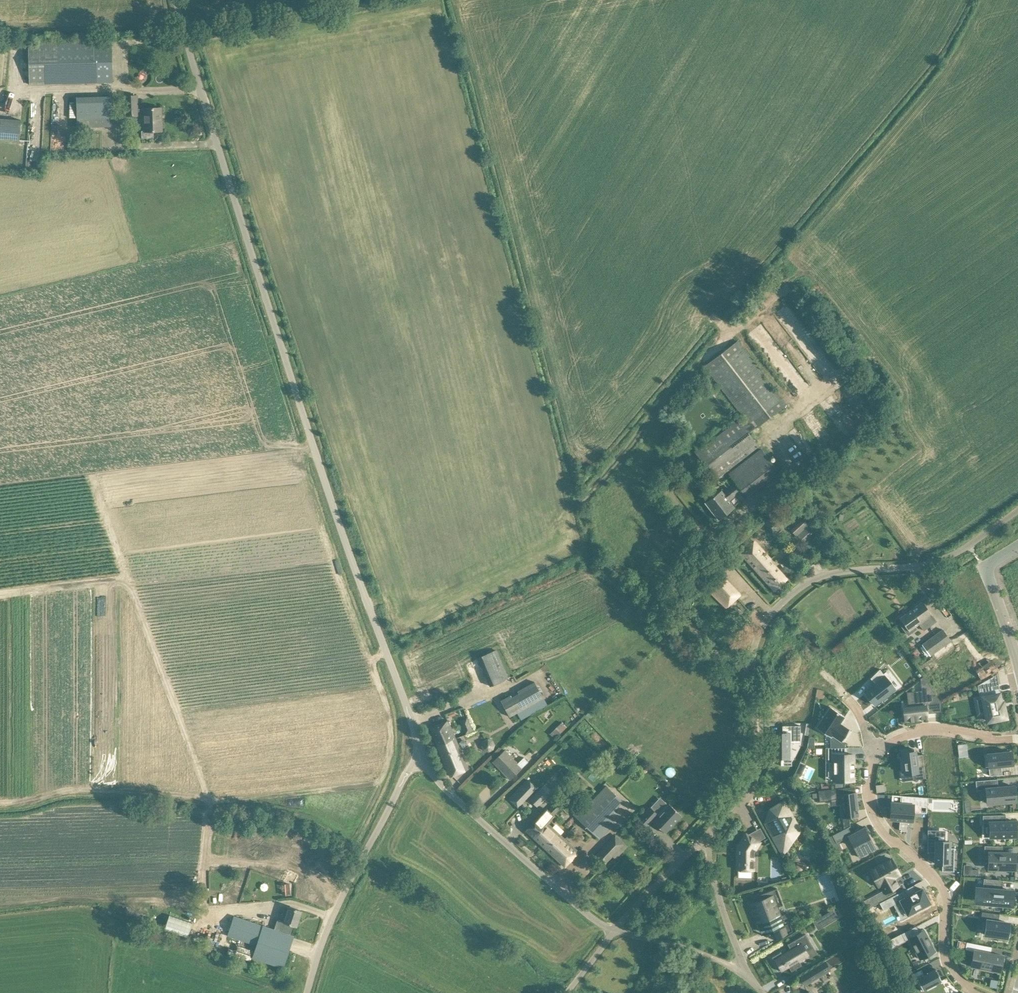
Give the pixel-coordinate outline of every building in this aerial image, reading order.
[(28,42),(29,85),(113,83),(112,39),(28,42)] [(137,95),(127,96),(125,96),(126,116),(144,115),(144,131),(142,131),(142,138),(154,138),(154,131),(162,131),(162,108),(144,108),(144,109),(138,109),(137,95)] [(80,101),(73,101),(74,128),(112,127),(111,96),(80,96),(80,101)] [(17,118),(0,117),(0,138),(16,138),(17,118)] [(738,420),(696,453),(716,479),(758,446),(748,433),(784,404),(736,342),(705,367),(745,419),(740,423),(738,420)] [(760,448),(729,473),(737,484),(742,490),(746,495),(778,471),(760,448)] [(720,490),(705,502),(718,519),(734,507),(732,503),(739,498),(724,479),(716,485),(720,490)] [(788,540),(795,547),(812,533),(806,527),(809,524),(803,518),(790,530),(794,534),(788,540)] [(741,553),(774,590),(787,579),(769,559),(770,559),(754,541),(741,553)] [(730,583),(716,597),(726,607),(741,593),(730,583)] [(923,601),(900,618),(903,623),(900,626),(908,636),(917,629),(915,626),(918,624),(923,630),(936,620),(923,601)] [(942,628),(921,644),(930,656),(951,640),(942,628)] [(967,633),(961,639),(970,651),(966,654),(980,673),(994,663),(980,644),(977,646),(967,633)] [(478,654),(486,684),(506,679),(498,648),(478,654)] [(950,665),(946,659),(929,672),(933,678),(950,665)] [(875,683),(864,692),(874,705),(895,689),(890,682),(893,679),(886,671),(883,673),(880,669),(870,678),(875,683)] [(960,679),(956,673),(940,685),(944,690),(960,679)] [(904,721),(900,721),(900,722),(922,719),(921,715),(924,715),(924,719),(929,718),(928,718),(927,713),(926,703),(940,701),(941,701),(923,676),(920,678),(921,690),(916,691),(917,700),(911,701),(912,702),(912,706),(903,707),(904,721)] [(543,697),(534,681),(517,691),(519,693),(512,697),(510,695),(500,700),(509,716),(543,697)] [(962,682),(953,689),(955,693),(965,686),(962,682)] [(999,684),(982,687),(988,720),(1003,717),(1002,713),(1004,712),(1001,693),(999,684)] [(830,707),(816,727),(830,737),(831,737),(832,735),(841,741),(849,729),(840,723),(845,716),(830,707)] [(430,728),(451,776),(469,769),(448,721),(430,728)] [(781,732),(772,732),(772,756),(788,756),(788,741),(799,741),(799,724),(781,724),(781,732)] [(831,737),(830,737),(830,747),(844,747),(844,743),(841,741),(832,735),(831,737)] [(966,743),(957,744),(959,757),(968,756),(966,743)] [(830,747),(825,747),(825,748),(826,748),(826,762),(833,762),(833,779),(833,780),(853,780),(853,776),(854,776),(853,776),(853,772),(854,772),(854,771),(853,771),(853,768),(854,768),(853,768),(853,764),(854,764),(853,764),(853,754),(848,754),(844,754),(844,748),(848,748),(848,747),(844,747),(830,747)] [(911,751),(902,752),(905,774),(914,773),(915,779),(926,778),(923,754),(914,755),(913,748),(911,749),(911,751)] [(500,754),(493,761),(510,779),(517,772),(522,767),(528,761),(524,757),(518,763),(518,762),(505,749),(500,754)] [(942,775),(953,774),(950,749),(933,751),(934,761),(927,762),(930,783),(943,782),(942,775)] [(1010,752),(984,755),(985,767),(988,766),(989,776),(1002,774),(1001,765),(1012,764),(1010,750),(1009,750),(1010,752)] [(800,776),(803,769),(798,766),(794,773),(800,776)] [(997,779),(975,781),(976,790),(986,789),(988,803),(1015,801),(1014,789),(1014,787),(1016,787),(1016,786),(998,788),(997,779)] [(510,798),(518,806),(535,787),(527,780),(510,798)] [(607,817),(620,802),(605,787),(589,805),(585,801),(573,814),(599,838),(613,823),(607,817)] [(846,787),(818,790),(818,792),(819,797),(819,801),(841,799),(842,817),(858,815),(855,792),(846,793),(846,787)] [(538,788),(529,801),(537,807),(546,794),(538,788)] [(891,805),(890,821),(900,821),(900,831),(901,831),(901,833),(908,833),(908,822),(912,822),(913,807),(927,808),(927,813),(928,798),(900,797),(900,798),(901,798),(901,806),(891,805)] [(771,819),(765,823),(779,848),(786,844),(785,838),(800,830),(791,814),(792,814),(791,812),(784,801),(767,810),(771,819)] [(526,830),(533,837),(544,826),(545,827),(546,825),(554,816),(553,815),(561,807),(556,802),(548,810),(548,809),(545,813),(543,811),(526,830)] [(650,806),(638,818),(648,827),(653,821),(665,833),(682,815),(669,804),(659,815),(650,807),(650,806)] [(1006,815),(983,815),(983,823),(990,823),(990,837),(1016,836),(1015,821),(1006,821),(1006,815)] [(565,866),(578,852),(551,826),(547,823),(546,825),(545,827),(544,826),(533,837),(565,866)] [(844,829),(828,837),(832,844),(847,836),(859,858),(876,849),(865,827),(851,834),(847,827),(844,829)] [(928,829),(927,851),(935,852),(935,863),(942,863),(942,871),(954,871),(954,847),(949,847),(949,841),(945,841),(937,841),(937,830),(928,829)] [(737,847),(737,869),(753,870),(754,867),(753,867),(754,860),(754,856),(754,851),(755,849),(760,842),(746,833),(737,847)] [(613,855),(621,846),(612,838),(604,847),(613,855)] [(984,845),(984,853),(989,853),(989,868),(998,868),(998,870),(1006,870),(1006,868),(1015,868),(1015,853),(1002,853),(1003,846),(984,845)] [(891,858),(869,871),(878,886),(881,885),(888,898),(901,891),(898,885),(894,878),(900,874),(891,858)] [(984,878),(982,902),(994,903),(994,905),(1002,906),(1002,904),(1011,905),(1012,895),(1012,891),(1011,891),(1002,890),(1003,880),(984,878)] [(845,887),(837,890),(841,900),(849,897),(845,887)] [(750,903),(749,903),(759,931),(760,930),(764,928),(765,930),(766,930),(765,928),(771,926),(772,930),(776,941),(777,940),(787,933),(788,934),(788,933),(789,932),(789,933),(789,931),(792,930),(792,931),(789,922),(785,924),(784,921),(778,923),(773,908),(778,906),(782,904),(778,892),(777,888),(752,897),(754,902),(750,903)] [(888,898),(879,903),(883,910),(900,901),(909,916),(916,912),(915,910),(930,903),(928,901),(930,900),(927,895),(926,896),(925,893),(921,895),(919,890),(905,898),(901,891),(888,898)] [(253,958),(273,964),(283,968),(294,935),(290,934),(294,925),(297,926),(302,911),(288,906),(283,921),(277,919),(274,929),(235,916),(229,935),(257,944),(253,958)] [(833,909),(821,916),(825,923),(837,915),(833,909)] [(982,911),(980,919),(987,920),(985,934),(996,936),(996,938),(1006,939),(1008,923),(998,921),(999,914),(982,911)] [(908,930),(901,933),(905,940),(909,938),(920,959),(935,951),(924,930),(919,932),(916,926),(908,930)] [(781,952),(773,957),(781,971),(789,967),(791,971),(801,965),(798,960),(808,954),(807,952),(812,948),(804,934),(788,944),(791,949),(782,954),(781,952)] [(886,941),(890,949),(896,945),(893,938),(886,941)] [(958,940),(957,947),(975,950),(972,967),(973,967),(973,966),(980,967),(980,968),(981,968),(981,967),(998,970),(999,971),(1001,962),(1003,955),(997,954),(991,953),(992,947),(958,940)] [(825,961),(811,969),(817,978),(831,970),(825,961)] [(921,969),(910,975),(914,981),(915,980),(921,991),(926,988),(927,990),(936,985),(935,983),(941,980),(935,968),(924,974),(921,969)] [(990,986),(997,988),(998,981),(991,979),(990,986)]
